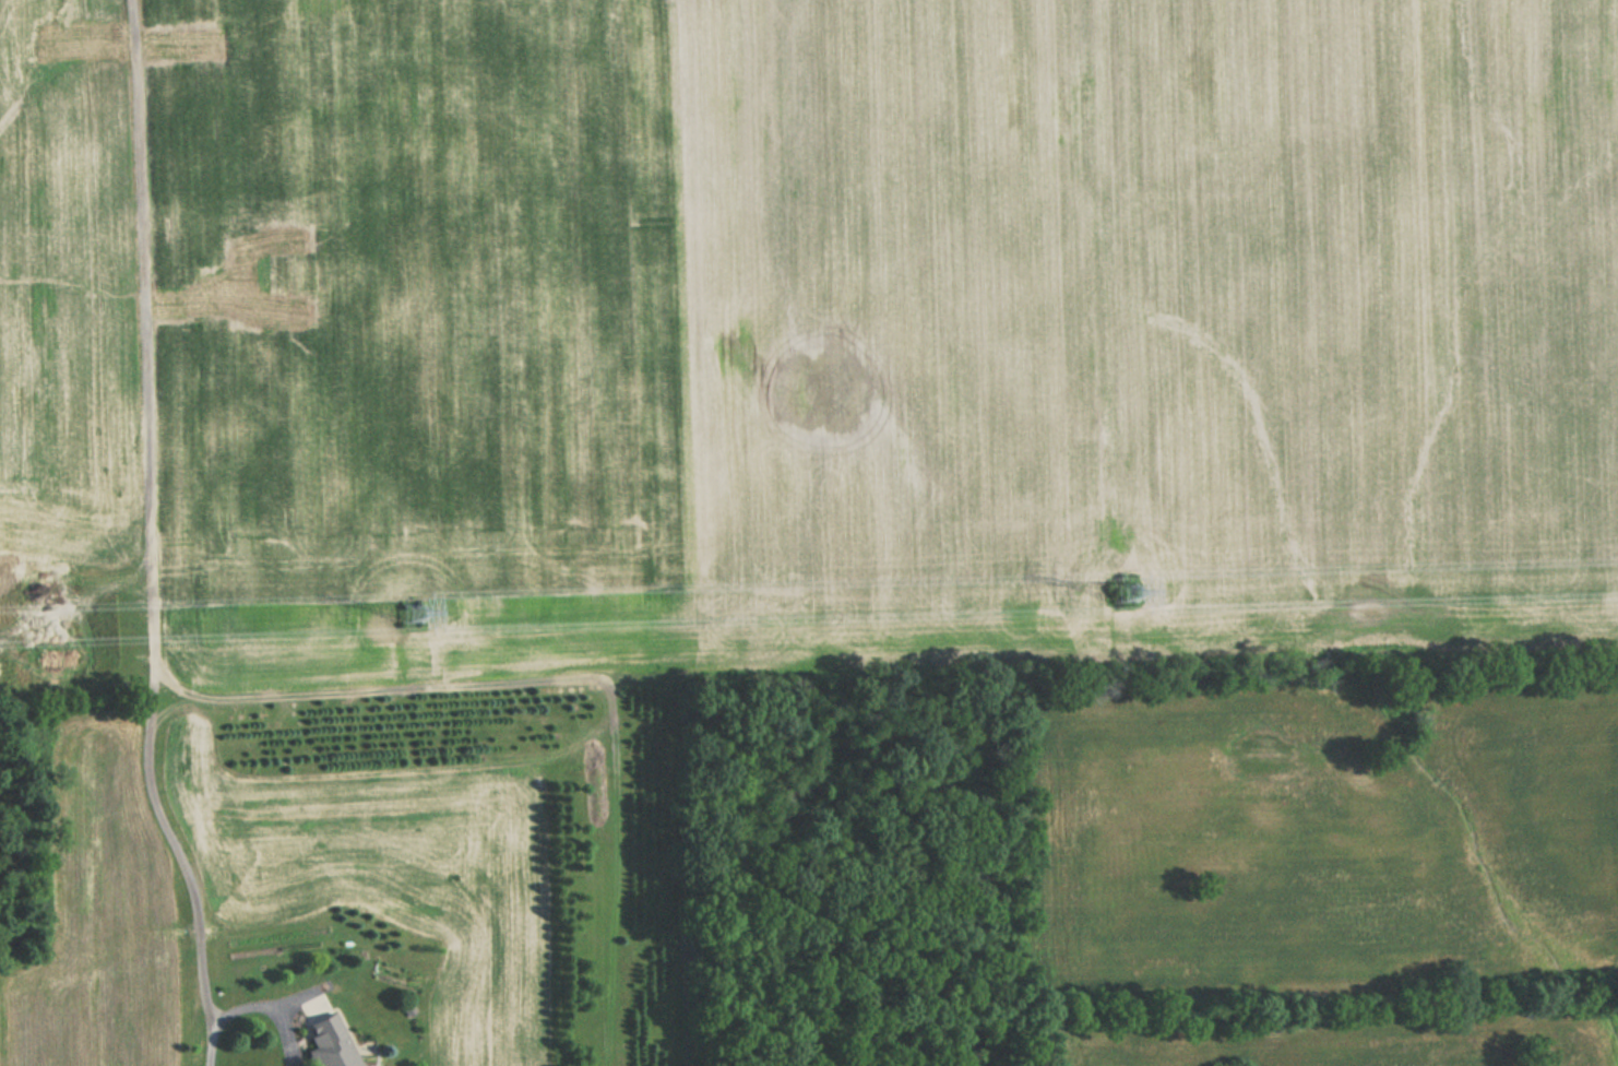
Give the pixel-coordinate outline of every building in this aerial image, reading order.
[(313,1046),(304,1051),(312,1065),(361,1065),(334,1009),(304,1024),(313,1046)]
